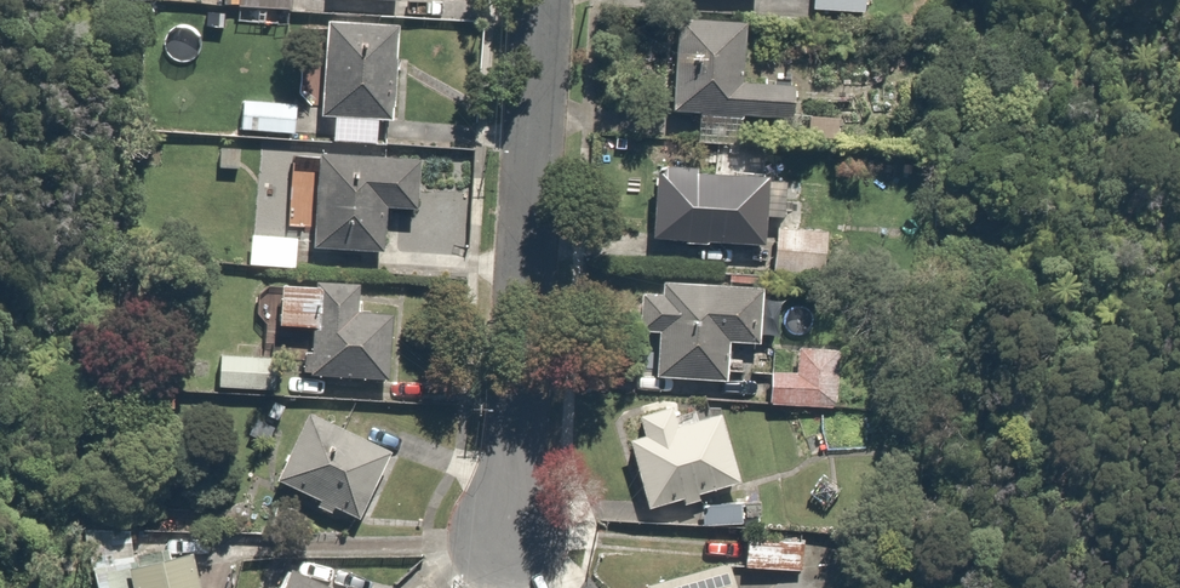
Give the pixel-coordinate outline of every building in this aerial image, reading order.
[(281,0),(218,0),(218,2),(233,3),(232,20),(266,22),(267,4),(281,5),(281,0)] [(801,7),(860,10),(860,0),(801,0),(801,7)] [(733,11),(661,9),(658,109),(689,110),(689,125),(736,127),(736,109),(779,110),(780,76),(731,75),(733,11)] [(379,114),(384,18),(316,14),(310,111),(325,112),(324,135),(366,137),(368,113),(379,114)] [(286,98),(233,96),(232,126),(285,129),(286,98)] [(234,131),(213,129),(211,165),(232,167),(234,131)] [(371,247),(373,202),(402,203),(404,153),(305,150),(301,259),(334,260),(335,246),(371,247)] [(768,238),(749,237),(750,211),(777,212),(778,173),(636,167),(633,233),(717,237),(715,267),(766,269),(768,238)] [(286,235),(243,233),(242,261),(285,262),(286,235)] [(644,374),(716,379),(719,334),(746,335),(749,284),(634,277),(631,324),(647,325),(644,374)] [(346,283),(265,280),(263,323),(303,324),(301,373),(381,376),(384,314),(345,312),(346,283)] [(785,366),(763,365),(760,399),(826,403),(830,344),(787,341),(785,366)] [(268,354),(207,351),(206,381),(266,385),(268,354)] [(662,404),(627,414),(631,428),(615,433),(634,502),(724,476),(705,410),(667,421),(662,404)] [(375,447),(294,409),(264,476),(345,513),(375,447)] [(693,499),(693,521),(743,521),(744,499),(693,499)] [(796,537),(737,533),(735,563),(794,567),(796,537)] [(107,567),(114,587),(188,587),(174,545),(133,558),(107,567)] [(720,560),(628,584),(629,587),(728,587),(720,560)] [(278,566),(269,587),(328,587),(278,566)]
